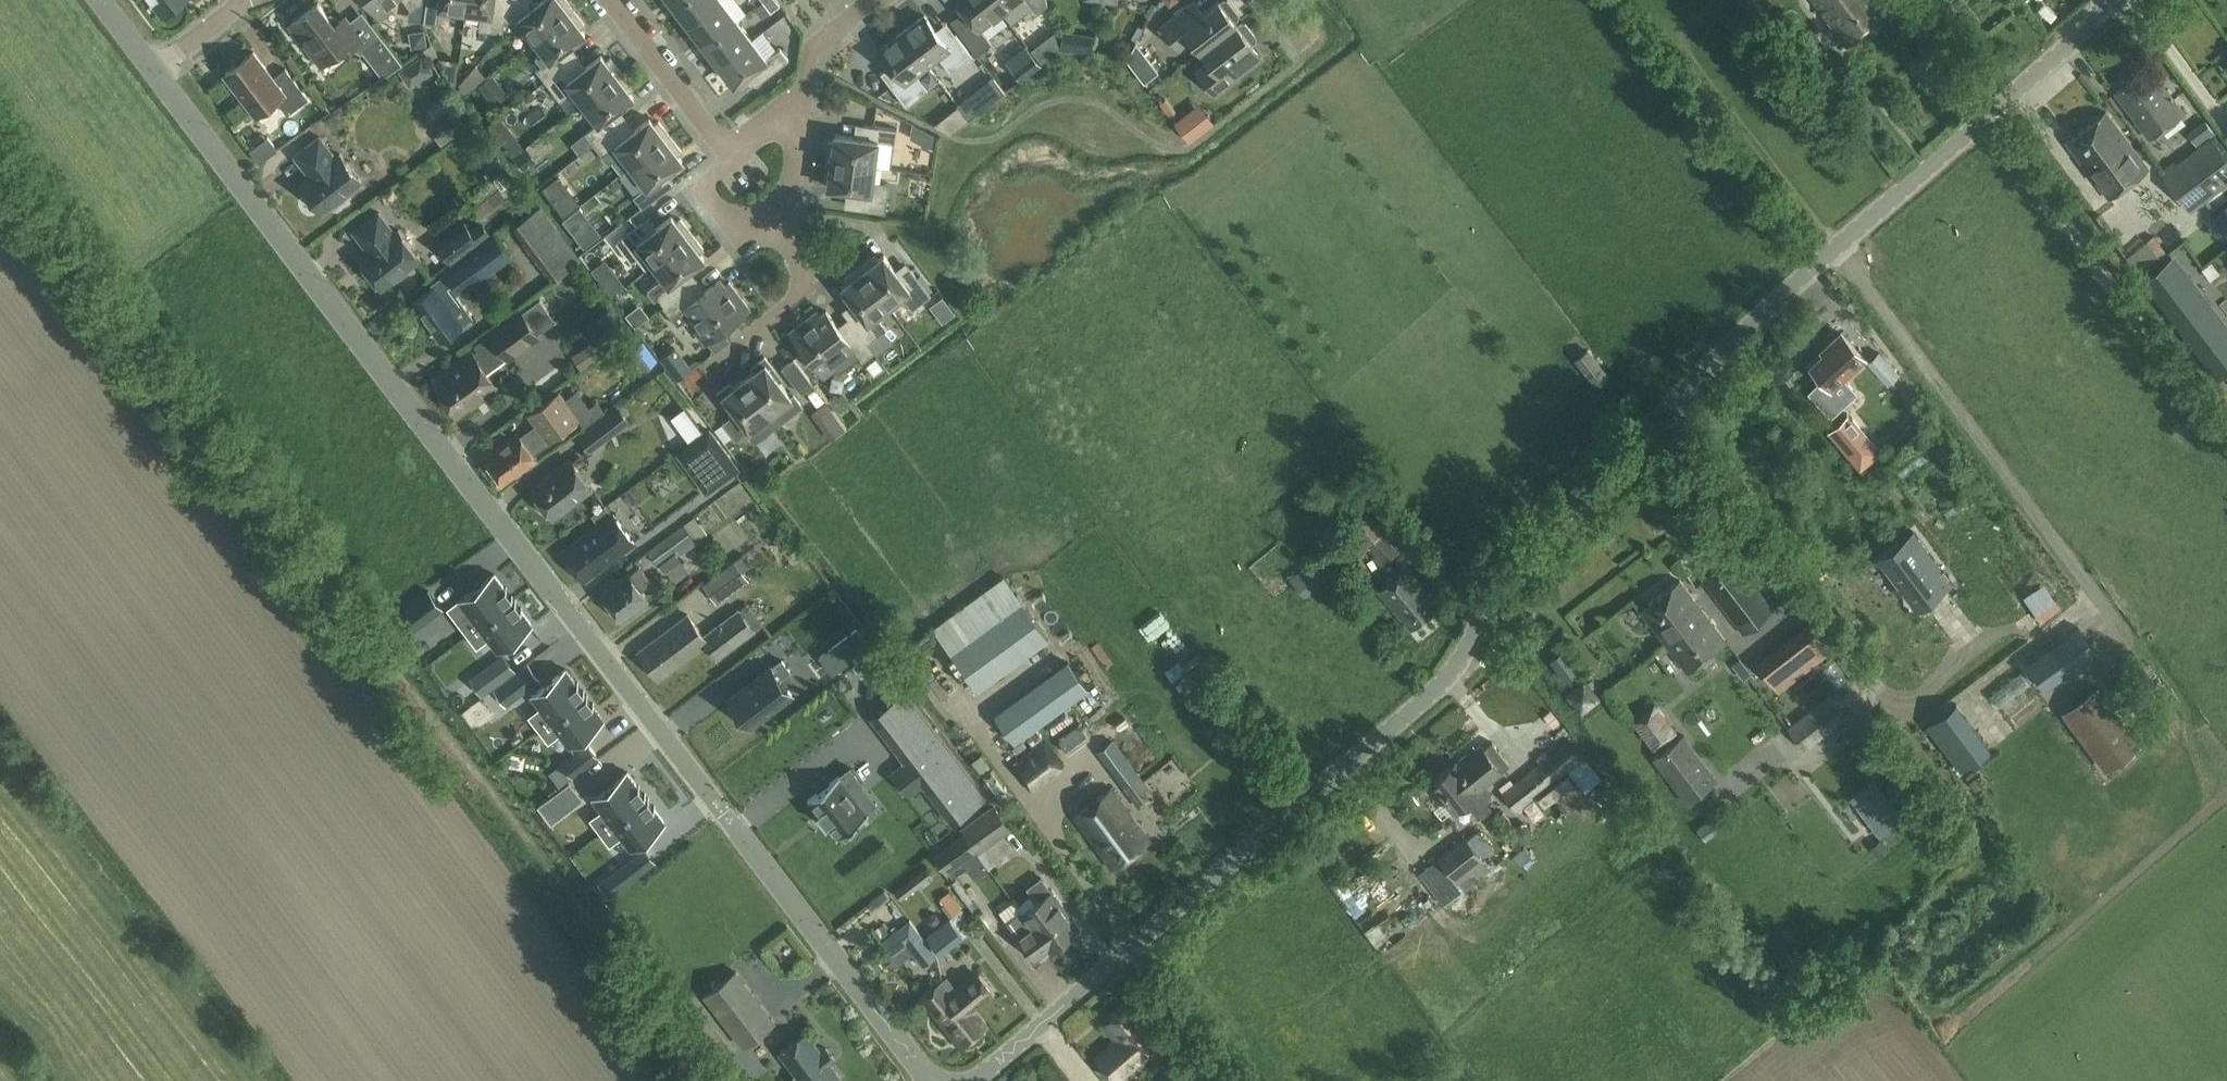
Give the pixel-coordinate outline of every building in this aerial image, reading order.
[(152,3),(157,10),(161,11),(164,14),(166,12),(170,13),(176,8),(176,4),(182,0),(152,0),(152,3)] [(381,18),(393,8),(389,3),(393,0),(367,0),(381,18)] [(412,9),(422,1),(422,0),(405,0),(412,9)] [(468,0),(427,0),(424,21),(439,23),(441,6),(467,9),(468,0)] [(467,9),(482,11),(479,28),(504,32),(506,19),(507,0),(468,0),(467,9)] [(506,19),(519,21),(520,20),(535,38),(574,8),(567,0),(541,0),(531,8),(526,0),(507,0),(506,19)] [(674,4),(689,24),(721,0),(679,0),(674,4)] [(689,24),(704,43),(737,19),(723,0),(721,0),(689,24)] [(778,0),(763,0),(771,11),(781,4),(778,0)] [(993,0),(957,0),(974,21),(960,32),(977,54),(992,43),(980,28),(1002,11),(993,0)] [(1002,11),(1017,0),(993,0),(1002,11)] [(1037,12),(1048,4),(1047,0),(1029,0),(1037,12)] [(1187,3),(1160,24),(1180,50),(1194,39),(1201,49),(1237,22),(1235,20),(1238,17),(1238,13),(1228,0),(1223,0),(1221,2),(1219,0),(1198,16),(1187,3)] [(1850,0),(1815,0),(1848,43),(1864,31),(1850,13),(1856,8),(1850,0)] [(1856,8),(1850,13),(1864,31),(1890,10),(1883,0),(1850,0),(1856,8)] [(319,2),(291,24),(321,64),(325,61),(328,61),(333,57),(334,54),(348,43),(351,47),(363,38),(346,16),(335,24),(319,2)] [(585,23),(574,8),(535,38),(544,50),(535,56),(541,65),(537,69),(545,80),(572,60),(564,50),(586,33),(581,26),(585,23)] [(925,15),(902,32),(928,65),(939,56),(951,71),(973,55),(957,35),(946,43),(925,15)] [(752,38),(737,19),(704,43),(719,63),(752,38)] [(1248,25),(1241,24),(1239,26),(1237,22),(1201,49),(1209,59),(1195,70),(1215,95),(1253,66),(1243,53),(1256,43),(1257,37),(1248,25)] [(407,32),(409,47),(425,45),(422,29),(407,32)] [(1055,31),(1031,49),(1042,63),(1060,48),(1055,31)] [(928,65),(902,32),(880,50),(901,77),(891,85),(906,105),(928,88),(917,73),(928,65)] [(1754,39),(1749,34),(1742,33),(1737,37),(1736,44),(1740,50),(1747,51),(1753,46),(1754,39)] [(382,36),(363,51),(380,73),(399,59),(382,36)] [(767,57),(752,38),(719,63),(734,83),(754,68),(762,78),(789,59),(781,47),(767,57)] [(1026,45),(1006,60),(1020,79),(1041,64),(1026,45)] [(1128,62),(1146,85),(1161,74),(1138,46),(1128,62)] [(254,51),(226,73),(257,114),(277,99),(288,114),(309,98),(287,68),(274,77),(254,51)] [(572,60),(545,80),(560,99),(574,89),(583,101),(622,72),(611,57),(607,60),(602,54),(580,70),(572,60)] [(459,60),(440,57),(439,59),(436,61),(455,89),(459,60)] [(422,58),(414,64),(424,77),(431,72),(422,58)] [(2145,134),(2183,112),(2151,68),(2116,93),(2145,134)] [(622,72),(583,101),(599,122),(585,132),(594,143),(620,123),(612,113),(634,96),(629,90),(633,87),(622,72)] [(487,79),(479,86),(486,95),(500,84),(493,75),(487,79)] [(976,90),(987,104),(1005,90),(994,76),(976,90)] [(2109,198),(2149,168),(2106,112),(2066,141),(2109,198)] [(1180,129),(1189,141),(1212,123),(1204,113),(1192,123),(1185,114),(1175,122),(1180,129)] [(620,123),(594,143),(609,163),(622,152),(632,165),(670,135),(659,120),(655,124),(650,117),(628,134),(620,123)] [(829,140),(827,159),(875,166),(878,141),(895,143),(897,128),(865,124),(863,137),(835,133),(834,141),(829,140)] [(457,144),(468,158),(485,145),(474,131),(457,144)] [(670,135),(632,165),(647,185),(634,195),(642,207),(669,187),(661,176),(683,159),(678,153),(682,150),(670,135)] [(2226,183),(2226,157),(2210,135),(2176,163),(2174,160),(2159,172),(2191,212),(2226,183)] [(320,136),(296,155),(312,175),(302,183),(324,211),(332,204),(334,207),(346,198),(344,195),(362,181),(341,153),(336,157),(320,136)] [(260,140),(249,150),(261,164),(272,154),(260,140)] [(523,151),(515,157),(524,169),(532,163),(523,151)] [(875,166),(827,159),(824,178),(829,178),(828,186),(855,190),(853,208),(886,212),(890,183),(873,181),(875,166)] [(285,198),(305,191),(295,165),(275,173),(285,198)] [(580,202),(559,174),(543,185),(564,214),(580,202)] [(536,255),(564,234),(542,204),(514,225),(536,255)] [(562,218),(582,246),(600,233),(578,205),(562,218)] [(2214,215),(2226,231),(2226,205),(2214,215)] [(379,212),(355,230),(371,251),(361,259),(382,287),(396,276),(401,278),(408,273),(407,267),(421,257),(399,229),(395,233),(379,212)] [(653,263),(692,233),(681,218),(677,221),(672,215),(650,232),(642,221),(616,241),(632,263),(639,258),(646,268),(653,263)] [(465,220),(436,242),(451,262),(491,231),(481,219),(471,227),(465,220)] [(433,286),(413,301),(440,338),(472,315),(455,292),(459,290),(462,294),(513,257),(494,231),(444,268),(446,272),(431,283),(433,286)] [(692,233),(653,263),(664,277),(647,290),(655,300),(658,297),(664,305),(663,306),(690,285),(682,274),(704,258),(700,251),(704,248),(692,233)] [(859,266),(889,305),(901,296),(912,309),(931,294),(911,268),(901,276),(884,254),(877,259),(874,255),(859,266)] [(2226,376),(2226,322),(2176,255),(2169,261),(2144,279),(2221,380),(2226,376)] [(610,274),(600,261),(591,269),(600,281),(610,274)] [(889,305),(859,266),(845,278),(848,282),(841,287),(858,309),(847,317),(853,324),(868,343),(887,328),(877,314),(889,305)] [(690,285),(663,306),(672,317),(678,326),(693,314),(701,326),(696,330),(706,342),(750,309),(729,282),(725,285),(720,278),(698,295),(690,285)] [(942,295),(929,304),(942,321),(954,312),(942,295)] [(526,310),(543,327),(553,316),(536,299),(526,310)] [(455,369),(437,383),(458,412),(496,384),(488,373),(487,372),(506,357),(507,359),(538,335),(537,333),(521,313),(518,308),(487,332),(488,334),(470,348),(472,351),(452,365),(455,369)] [(587,330),(605,352),(630,332),(613,310),(587,330)] [(868,343),(853,324),(843,332),(826,310),(820,315),(817,311),(790,331),(823,376),(836,366),(832,361),(851,346),(863,361),(874,352),(868,343)] [(1832,390),(1865,359),(1842,333),(1829,344),(1832,347),(1811,367),(1832,390)] [(625,344),(634,355),(642,349),(633,337),(625,344)] [(1574,359),(1596,385),(1608,375),(1586,349),(1574,359)] [(1868,362),(1888,384),(1887,384),(1897,395),(1910,384),(1880,351),(1868,362)] [(744,378),(778,423),(802,405),(793,394),(791,396),(773,372),(776,370),(765,356),(752,366),(755,370),(744,378)] [(782,367),(802,393),(814,384),(794,357),(782,367)] [(670,372),(677,380),(691,370),(684,361),(670,372)] [(778,423),(744,378),(733,387),(730,382),(717,392),(728,407),(730,405),(736,411),(722,421),(736,439),(747,431),(754,441),(778,423)] [(517,431),(484,456),(501,479),(534,454),(551,443),(550,441),(565,430),(567,433),(583,422),(566,397),(561,391),(528,414),(535,424),(520,435),(517,431)] [(836,409),(846,402),(842,396),(835,394),(829,399),(836,409)] [(619,405),(579,436),(592,452),(631,421),(619,405)] [(836,436),(847,428),(831,407),(820,414),(836,436)] [(1851,411),(1831,429),(1862,464),(1882,447),(1851,411)] [(706,465),(719,483),(738,468),(709,429),(676,453),(693,475),(706,465)] [(1922,447),(1892,474),(1902,484),(1931,458),(1922,447)] [(531,489),(554,518),(593,488),(570,459),(531,489)] [(650,506),(690,483),(679,463),(638,486),(650,506)] [(1349,529),(1290,577),(1306,596),(1384,532),(1360,503),(1341,519),(1349,529)] [(613,514),(563,551),(584,580),(634,543),(613,514)] [(683,524),(647,550),(657,564),(678,548),(682,554),(697,543),(683,524)] [(1947,577),(1949,576),(1943,569),(1942,570),(1916,535),(1882,560),(1916,606),(1950,581),(1947,577)] [(676,552),(661,563),(675,583),(689,573),(688,571),(691,569),(685,559),(682,561),(676,552)] [(1701,579),(1744,634),(1774,612),(1732,556),(1701,579)] [(1357,578),(1367,570),(1359,560),(1348,568),(1357,578)] [(706,586),(722,601),(746,576),(731,561),(706,586)] [(629,573),(602,593),(622,619),(649,598),(642,589),(652,581),(639,565),(629,573)] [(1408,567),(1379,591),(1411,629),(1440,605),(1408,567)] [(467,614),(456,622),(465,635),(513,598),(494,573),(457,601),(467,614)] [(1006,578),(935,629),(952,653),(979,689),(1049,638),(1023,602),(1006,578)] [(1680,580),(1641,610),(1688,673),(1726,642),(1680,580)] [(701,588),(689,599),(706,617),(718,606),(701,588)] [(428,591),(393,617),(405,633),(440,607),(428,591)] [(513,598),(465,635),(475,647),(486,639),(495,652),(533,624),(513,598)] [(688,614),(640,650),(660,677),(706,643),(718,659),(755,632),(739,610),(703,635),(688,614)] [(1808,620),(1757,661),(1781,691),(1832,650),(1808,620)] [(856,629),(820,656),(833,674),(869,646),(856,629)] [(760,657),(782,638),(775,631),(753,649),(760,657)] [(1154,644),(1167,668),(1191,655),(1178,631),(1154,644)] [(2097,659),(2082,633),(2016,672),(2031,697),(2097,659)] [(1566,679),(1578,670),(1563,650),(1552,659),(1566,679)] [(485,668),(469,679),(481,695),(497,683),(514,670),(502,654),(485,668)] [(1067,659),(993,713),(1014,741),(1088,687),(1067,659)] [(771,667),(729,699),(750,727),(792,694),(780,679),(790,671),(782,660),(772,668),(771,667)] [(521,692),(539,679),(527,663),(510,676),(521,692)] [(1189,705),(1202,695),(1178,665),(1165,675),(1189,705)] [(539,709),(528,717),(537,730),(586,693),(566,668),(529,696),(539,709)] [(2087,676),(2107,699),(2113,693),(2094,670),(2087,676)] [(717,694),(733,683),(726,673),(710,684),(717,694)] [(1580,711),(1595,700),(1582,684),(1568,696),(1580,711)] [(1977,769),(2002,750),(1956,688),(1930,708),(1977,769)] [(2081,701),(2065,713),(2081,735),(2097,756),(2105,750),(2113,744),(2118,750),(2122,757),(2131,750),(2139,744),(2118,716),(2098,688),(2081,701)] [(908,691),(877,716),(909,757),(891,771),(910,795),(928,781),(958,819),(989,795),(908,691)] [(586,693),(537,730),(547,742),(558,734),(567,747),(605,719),(586,693)] [(1828,695),(1788,728),(1806,750),(1846,716),(1828,695)] [(1631,721),(1654,750),(1678,731),(1655,702),(1631,721)] [(1052,735),(1075,719),(1065,705),(1043,720),(1052,735)] [(1059,741),(1069,755),(1090,738),(1080,724),(1059,741)] [(1686,803),(1718,780),(1684,734),(1652,758),(1686,803)] [(1569,738),(1502,792),(1518,812),(1518,811),(1523,816),(1559,787),(1555,782),(1585,757),(1569,738)] [(1043,740),(1010,764),(1030,791),(1032,790),(1063,767),(1043,740)] [(1098,752),(1141,809),(1157,797),(1114,741),(1098,752)] [(1471,782),(1478,790),(1479,789),(1509,765),(1492,743),(1485,749),(1481,745),(1470,754),(1466,752),(1459,758),(1460,762),(1458,764),(1457,764),(1465,774),(1458,780),(1464,788),(1471,782)] [(586,746),(561,765),(569,776),(595,757),(586,746)] [(1456,762),(1430,782),(1454,812),(1467,802),(1480,819),(1492,810),(1486,802),(1489,800),(1479,789),(1478,790),(1471,782),(1464,788),(1458,780),(1465,774),(1457,764),(1458,764),(1456,762)] [(861,786),(848,769),(808,799),(809,800),(818,812),(817,813),(827,825),(828,824),(837,836),(836,836),(837,837),(842,834),(846,838),(856,831),(852,827),(870,813),(854,792),(861,786)] [(599,813),(589,821),(598,833),(646,797),(627,771),(590,800),(599,813)] [(1875,779),(1851,798),(1880,836),(1904,818),(1875,779)] [(1111,788),(1074,815),(1113,868),(1150,840),(1111,788)] [(553,792),(538,804),(551,821),(566,810),(553,792)] [(646,797),(598,833),(608,846),(618,838),(628,850),(666,822),(646,797)] [(2073,821),(2093,808),(2087,799),(2067,812),(2073,821)] [(960,828),(963,832),(977,851),(979,854),(1013,829),(994,803),(960,828)] [(1721,827),(1712,816),(1698,827),(1707,838),(1721,827)] [(977,851),(963,832),(934,853),(948,872),(977,851)] [(2057,844),(2064,854),(2079,842),(2071,833),(2057,844)] [(1465,836),(1438,857),(1439,858),(1464,890),(1491,869),(1465,836)] [(1873,848),(1878,855),(1888,848),(1882,841),(1873,848)] [(609,895),(634,876),(624,862),(599,881),(609,895)] [(927,866),(896,891),(901,898),(933,873),(927,866)] [(1052,889),(1037,899),(1065,939),(1080,928),(1052,889)] [(950,918),(927,935),(940,953),(974,928),(962,912),(964,910),(950,890),(939,898),(944,904),(942,906),(950,918)] [(1065,939),(1037,899),(1009,920),(1035,957),(1048,948),(1050,950),(1065,939)] [(937,924),(940,918),(936,913),(930,914),(927,919),(931,924),(937,924)] [(910,919),(881,940),(893,956),(891,958),(897,966),(913,954),(922,966),(937,955),(910,919)] [(887,964),(879,953),(865,963),(880,982),(885,978),(879,970),(887,964)] [(736,971),(705,995),(744,1046),(775,1022),(736,971)] [(979,974),(949,996),(966,1020),(978,1011),(972,1005),(991,990),(979,974)] [(966,1020),(949,996),(937,981),(920,993),(962,1048),(989,1025),(978,1011),(966,1020)] [(1137,1060),(1165,1036),(1134,1000),(1106,1025),(1118,1039),(1097,1057),(1117,1080),(1139,1062),(1137,1060)] [(780,1052),(797,1074),(794,1077),(793,1080),(835,1080),(840,1077),(830,1062),(835,1058),(827,1048),(821,1052),(806,1032),(780,1052)]
